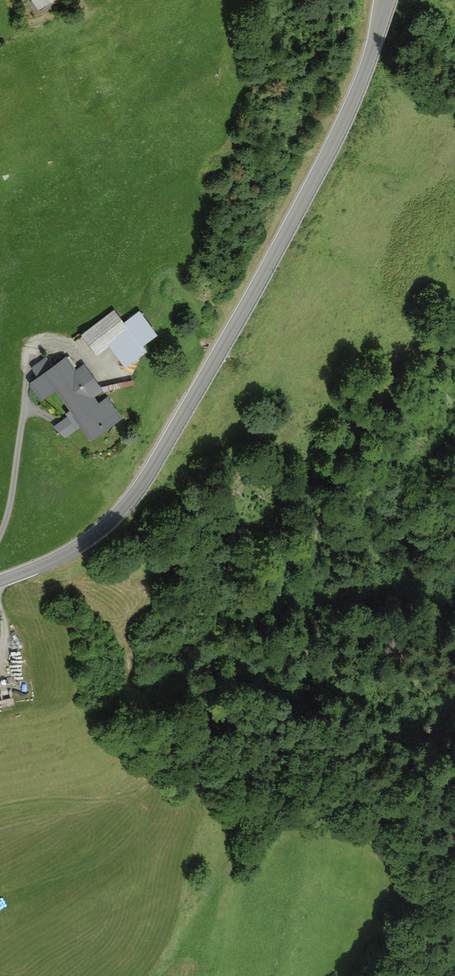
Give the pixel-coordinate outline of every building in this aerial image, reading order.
[(35,10),(51,0),(29,0),(35,10)] [(118,322),(110,310),(75,334),(87,353),(101,344),(116,366),(135,353),(130,347),(147,336),(131,313),(118,322)] [(69,373),(59,358),(24,382),(37,401),(50,393),(81,439),(113,418),(78,367),(69,373)]
